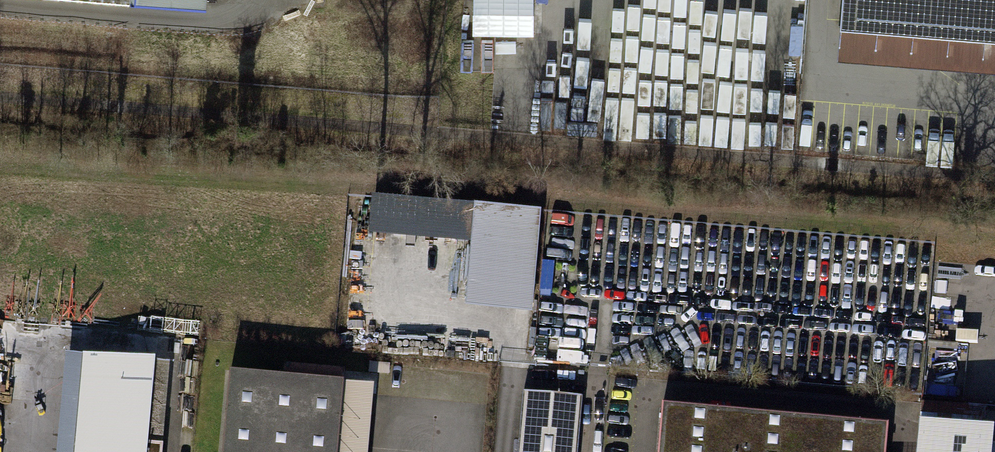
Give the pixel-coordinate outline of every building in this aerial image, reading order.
[(476,31),(537,32),(538,0),(476,0),(476,31)] [(842,20),(994,33),(994,0),(844,0),(842,20)] [(842,20),(839,55),(994,69),(994,33),(842,20)] [(373,201),(372,239),(470,243),(467,311),(538,314),(542,208),(373,201)] [(68,364),(60,451),(147,451),(155,372),(68,364)] [(232,389),(227,451),(338,451),(343,400),(232,389)] [(525,397),(520,451),(579,451),(583,402),(525,397)] [(664,415),(661,451),(886,451),(888,432),(664,415)] [(920,425),(918,451),(994,451),(994,443),(994,432),(920,425)]
